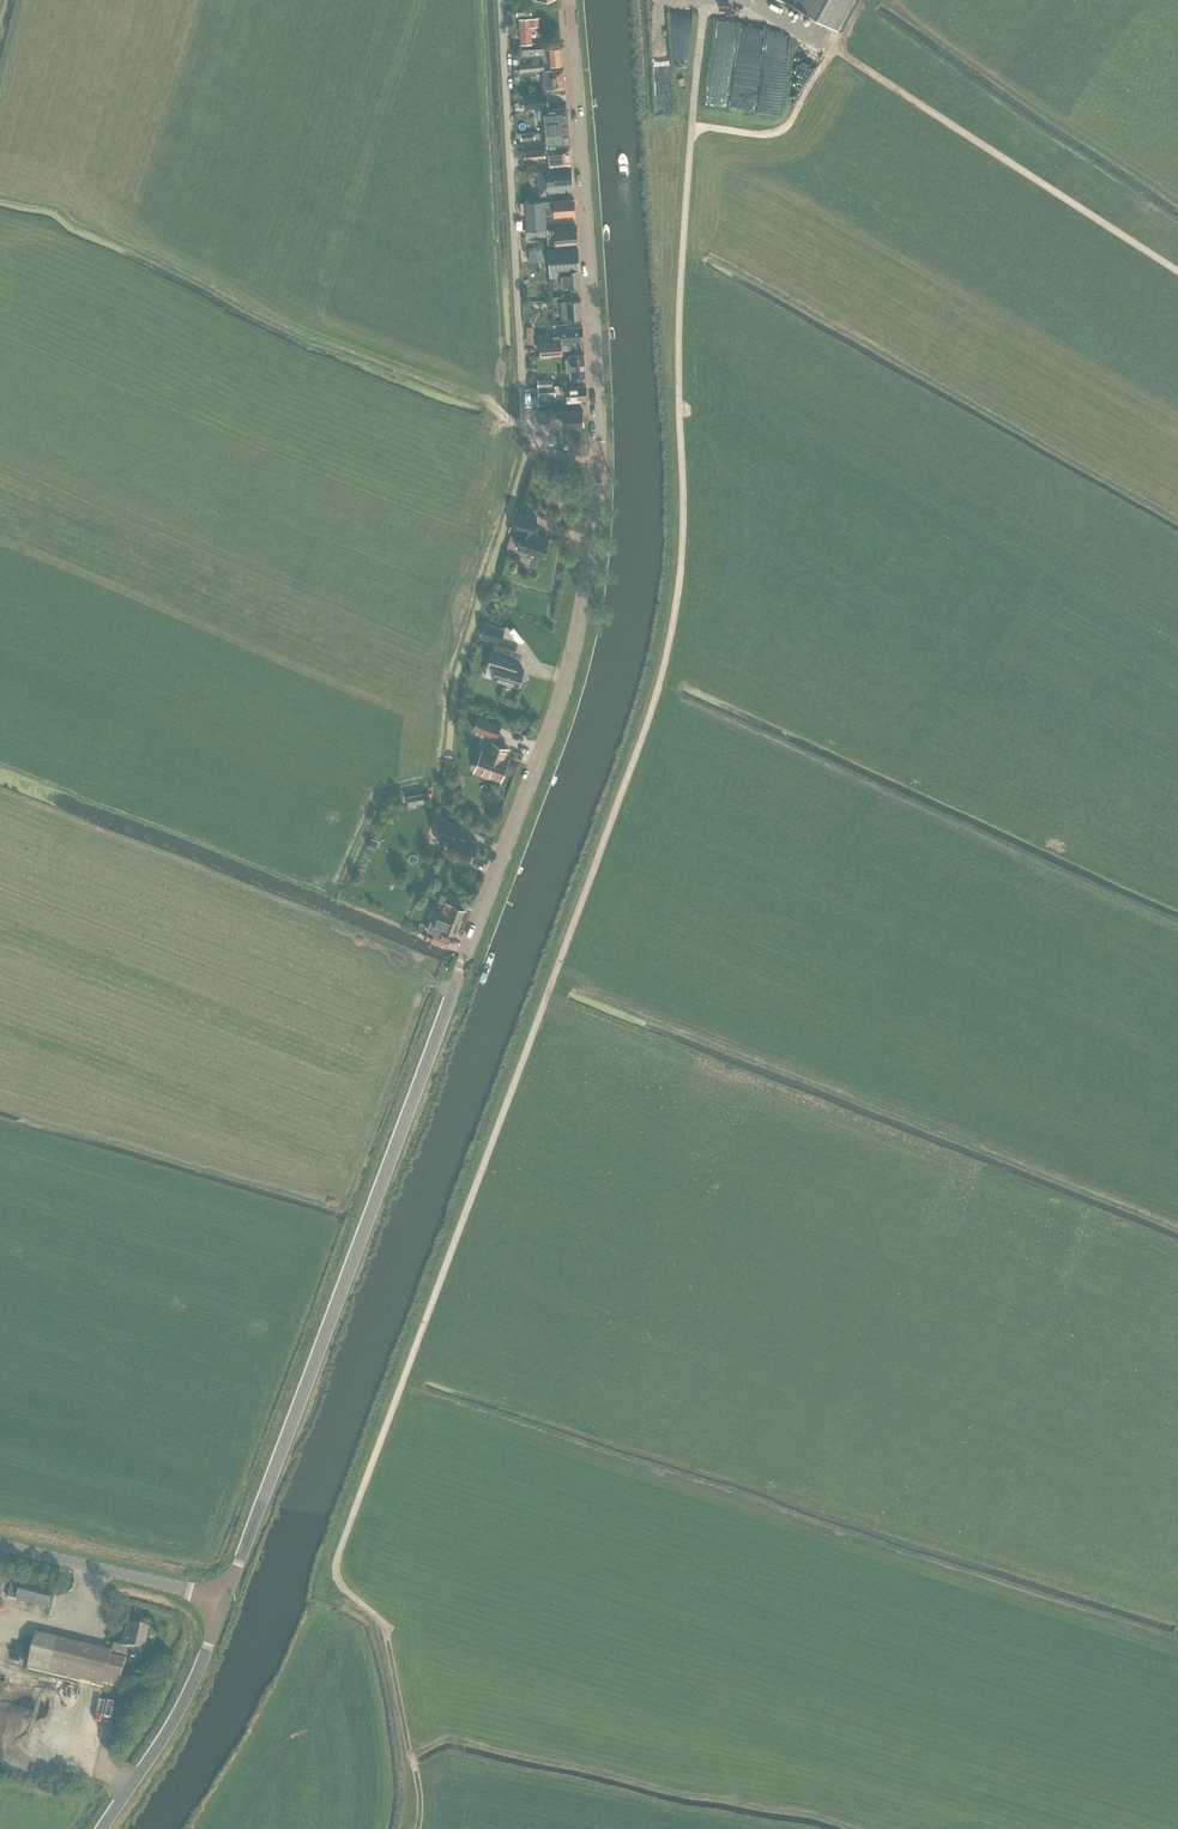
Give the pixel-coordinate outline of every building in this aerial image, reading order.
[(795,5),(834,26),(849,0),(786,0),(795,5)] [(517,7),(517,16),(532,15),(531,6),(517,7)] [(522,43),(531,42),(530,26),(539,25),(538,17),(520,18),(522,43)] [(544,47),(533,48),(519,48),(520,56),(543,55),(543,62),(550,61),(550,63),(563,62),(562,46),(544,47)] [(543,62),(519,63),(520,71),(544,70),(543,62)] [(552,70),(543,70),(544,88),(565,87),(564,69),(552,70)] [(527,118),(532,118),(545,117),(546,133),(557,132),(569,131),(567,107),(552,108),(553,111),(550,111),(550,109),(546,109),(544,93),(525,94),(527,118)] [(570,145),(569,131),(557,132),(546,133),(547,147),(570,145)] [(525,158),(545,157),(545,153),(549,153),(550,164),(559,164),(559,163),(571,162),(570,147),(545,149),(524,150),(525,158)] [(547,167),(537,168),(540,196),(550,195),(574,192),(571,165),(547,167)] [(526,201),(528,229),(547,227),(546,214),(555,213),(555,214),(575,213),(574,198),(526,201)] [(555,244),(578,242),(576,225),(554,227),(555,244)] [(547,227),(528,229),(528,237),(547,235),(547,227)] [(567,288),(567,287),(580,286),(578,247),(529,250),(530,261),(549,260),(551,276),(561,275),(562,287),(564,287),(564,288),(567,288)] [(562,302),(563,318),(582,316),(581,300),(562,302)] [(561,327),(561,335),(553,336),(554,341),(540,342),(541,355),(563,354),(562,349),(570,348),(570,340),(584,339),(582,326),(561,327)] [(571,355),(571,358),(566,358),(567,372),(572,372),(572,376),(585,375),(584,354),(571,355)] [(538,379),(538,386),(553,385),(552,378),(538,379)] [(561,393),(568,393),(569,401),(581,401),(580,398),(587,397),(586,386),(567,387),(567,385),(561,386),(561,393)] [(538,387),(539,395),(555,394),(555,386),(538,387)] [(538,410),(539,422),(550,421),(549,409),(538,410)] [(553,411),(553,416),(564,416),(564,426),(584,425),(583,409),(553,411)] [(523,530),(518,548),(527,552),(528,551),(543,556),(546,546),(548,545),(549,541),(548,540),(549,538),(532,533),(537,518),(520,513),(516,528),(523,530)] [(491,623),(490,623),(486,622),(482,636),(496,641),(500,626),(499,626),(492,624),(491,623)] [(492,651),(489,660),(492,665),(497,667),(493,677),(518,685),(520,681),(525,678),(522,672),(523,669),(516,666),(519,659),(510,656),(512,649),(495,643),(493,651),(492,651)] [(490,720),(485,718),(478,715),(472,729),(496,738),(502,724),(493,721),(490,720)] [(486,750),(484,756),(481,755),(477,763),(481,765),(478,772),(492,777),(492,776),(501,779),(508,758),(504,757),(508,748),(493,742),(489,751),(486,750)] [(423,793),(419,793),(415,794),(406,796),(408,805),(426,802),(425,799),(424,793),(423,793)] [(433,832),(447,838),(442,848),(470,859),(477,841),(454,832),(457,825),(457,824),(442,818),(439,817),(433,832)] [(376,839),(374,838),(371,837),(367,846),(375,850),(379,841),(376,839)] [(438,901),(444,903),(447,895),(441,893),(438,901)] [(441,914),(460,921),(465,909),(445,902),(441,914)] [(441,914),(438,913),(435,921),(431,919),(428,929),(438,933),(441,927),(455,933),(460,921),(441,914)] [(447,947),(451,937),(442,934),(441,936),(434,934),(431,941),(447,947)] [(49,1610),(53,1593),(20,1584),(16,1602),(49,1610)] [(20,1614),(22,1607),(0,1601),(0,1609),(20,1614)] [(125,1661),(128,1650),(144,1653),(149,1632),(128,1627),(123,1648),(113,1645),(111,1653),(58,1640),(36,1635),(27,1669),(103,1688),(104,1684),(119,1688),(125,1661)] [(127,1701),(112,1698),(109,1712),(124,1715),(127,1701)]
